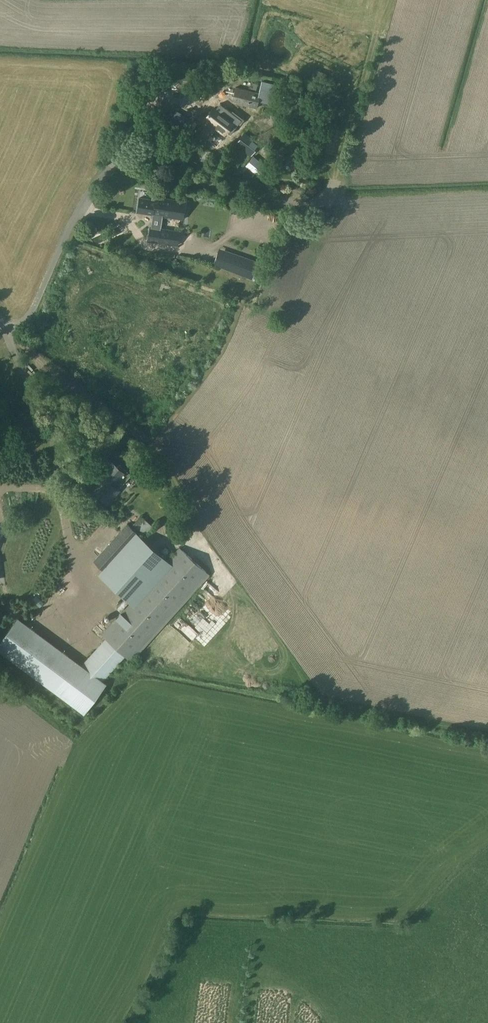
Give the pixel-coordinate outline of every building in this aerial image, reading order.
[(199,118),(207,99),(159,80),(151,99),(199,118)] [(276,85),(262,81),(259,94),(235,88),(232,102),(256,108),(258,100),(271,103),(276,85)] [(250,115),(222,101),(214,117),(242,130),(250,115)] [(206,141),(214,141),(215,125),(207,124),(206,141)] [(259,144),(244,133),(236,144),(251,155),(259,144)] [(154,145),(156,136),(148,134),(145,142),(154,145)] [(180,232),(158,229),(159,215),(183,218),(185,202),(155,198),(155,201),(139,199),(137,212),(153,215),(151,228),(150,228),(149,241),(178,245),(180,232)] [(253,279),(258,262),(219,248),(213,265),(253,279)] [(107,502),(120,487),(115,483),(123,475),(123,476),(124,474),(127,471),(115,460),(90,487),(107,502)] [(90,514),(81,525),(88,531),(97,520),(90,514)] [(93,561),(105,571),(139,534),(127,524),(93,561)] [(101,634),(106,638),(81,665),(17,618),(5,633),(2,631),(0,634),(0,639),(0,640),(0,651),(84,713),(106,684),(102,681),(125,655),(131,661),(209,574),(179,548),(101,634)] [(89,626),(94,633),(106,625),(101,618),(89,626)]
